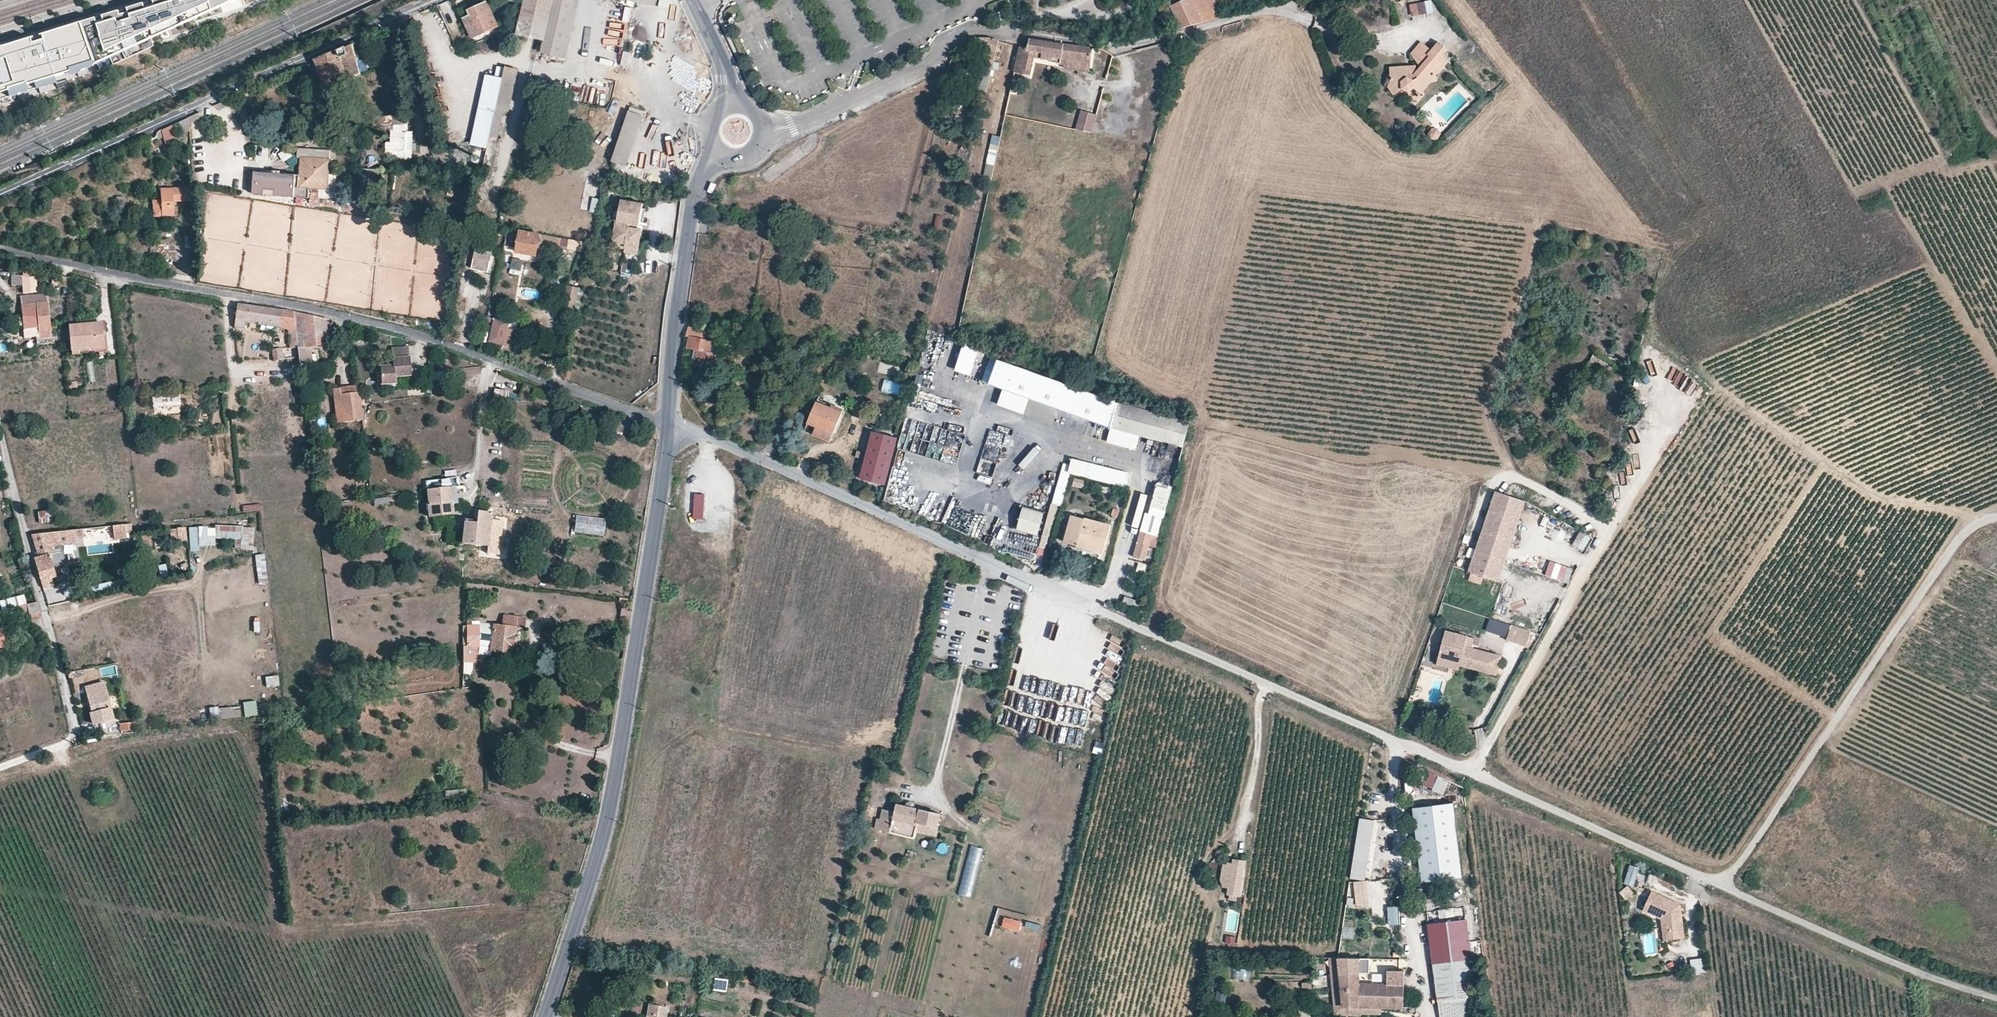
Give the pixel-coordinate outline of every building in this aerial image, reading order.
[(78,29),(91,71),(209,17),(203,0),(171,0),(78,29)] [(209,17),(245,0),(203,0),(209,17)] [(518,35),(520,24),(525,4),(526,0),(520,0),(519,3),(517,12),(512,34),(513,34),(518,35)] [(525,4),(520,24),(518,35),(545,41),(548,26),(552,8),(554,0),(526,0),(525,4)] [(552,8),(548,26),(545,41),(542,52),(567,57),(573,34),(576,19),(579,4),(580,0),(554,0),(552,8)] [(1171,6),(1182,28),(1203,22),(1192,0),(1183,0),(1171,6)] [(1203,22),(1223,17),(1215,0),(1192,0),(1203,22)] [(1411,17),(1434,13),(1431,0),(1409,4),(1411,17)] [(464,19),(472,38),(499,26),(488,2),(469,10),(471,15),(464,19)] [(1171,6),(1164,9),(1175,30),(1182,28),(1171,6)] [(710,41),(701,24),(697,27),(705,43),(710,41)] [(78,29),(45,39),(47,45),(37,48),(34,44),(0,54),(0,104),(10,101),(8,96),(91,71),(78,29)] [(985,49),(982,63),(979,63),(978,68),(976,77),(975,78),(972,89),(986,92),(999,41),(989,38),(968,37),(968,45),(985,49)] [(1421,62),(1417,66),(1408,68),(1407,63),(1390,66),(1391,74),(1393,75),(1389,84),(1396,93),(1404,86),(1410,90),(1414,85),(1422,91),(1431,78),(1440,75),(1437,71),(1449,56),(1441,50),(1446,44),(1437,37),(1431,46),(1420,38),(1411,50),(1421,62)] [(1062,55),(1063,44),(1029,40),(1027,48),(1020,46),(1015,70),(1029,73),(1034,51),(1042,52),(1042,57),(1051,58),(1051,53),(1062,55)] [(1051,58),(1051,60),(1064,62),(1065,58),(1067,45),(1063,44),(1062,55),(1051,53),(1051,58)] [(358,75),(361,73),(358,61),(353,45),(347,48),(349,56),(343,58),(348,79),(358,75)] [(1100,54),(1101,49),(1067,45),(1065,58),(1090,62),(1091,53),(1100,54)] [(345,80),(348,79),(343,58),(349,56),(347,48),(318,61),(330,87),(341,82),(345,80)] [(507,111),(509,111),(518,70),(506,67),(504,78),(497,108),(507,111)] [(488,147),(491,136),(497,108),(504,78),(486,74),(475,123),(471,147),(488,147)] [(345,80),(348,89),(362,83),(358,75),(348,79),(345,80)] [(629,94),(632,78),(619,75),(616,91),(629,94)] [(330,87),(332,94),(344,89),(341,82),(330,87)] [(538,95),(535,108),(547,110),(550,97),(538,95)] [(619,112),(622,98),(614,97),(611,110),(619,112)] [(982,107),(973,105),(969,117),(979,119),(982,107)] [(491,136),(501,138),(505,119),(507,111),(497,108),(491,136)] [(1076,130),(1093,134),(1097,115),(1080,111),(1076,130)] [(613,161),(628,166),(645,117),(630,112),(613,161)] [(375,128),(378,128),(393,129),(392,116),(375,117),(375,128)] [(188,118),(179,122),(182,133),(189,131),(188,118)] [(395,130),(393,131),(392,143),(387,143),(387,151),(396,151),(404,151),(405,132),(408,132),(408,124),(404,124),(395,125),(395,130)] [(176,141),(171,125),(156,132),(155,136),(156,140),(163,138),(165,145),(176,141)] [(1434,127),(1427,134),(1434,141),(1441,135),(1434,127)] [(990,143),(998,145),(1000,136),(992,135),(990,143)] [(491,136),(488,147),(482,178),(479,189),(475,209),(487,212),(496,172),(500,153),(504,139),(501,138),(491,136)] [(990,144),(986,164),(994,166),(998,146),(990,144)] [(288,149),(280,154),(285,161),(293,156),(288,149)] [(525,156),(523,164),(533,167),(535,159),(525,156)] [(319,198),(320,189),(328,189),(329,175),(330,159),(302,157),(300,176),(293,175),(263,173),(256,173),(255,193),(300,196),(310,197),(314,197),(319,198)] [(162,217),(174,217),(173,202),(192,200),(191,188),(161,190),(161,200),(162,217)] [(503,206),(513,209),(517,190),(507,188),(503,206)] [(598,210),(599,198),(593,197),(591,209),(598,210)] [(161,200),(153,202),(154,217),(162,217),(161,200)] [(620,221),(635,224),(642,225),(643,219),(645,210),(646,204),(624,200),(620,221)] [(475,209),(473,218),(485,221),(487,212),(475,209)] [(657,221),(658,212),(645,210),(643,219),(657,221)] [(635,224),(620,221),(616,244),(628,246),(627,252),(641,254),(645,228),(634,226),(635,224)] [(517,252),(537,256),(539,243),(541,235),(521,232),(517,252)] [(562,238),(560,247),(583,251),(584,241),(562,238)] [(478,245),(475,258),(491,262),(494,249),(478,245)] [(490,268),(491,262),(475,258),(473,264),(490,268)] [(512,259),(512,270),(523,271),(523,260),(512,259)] [(29,278),(22,277),(22,286),(23,293),(30,293),(29,278)] [(462,296),(470,299),(473,289),(464,287),(462,296)] [(24,298),(25,306),(46,304),(45,296),(24,298)] [(23,326),(24,329),(35,328),(36,339),(50,337),(47,304),(46,304),(25,306),(22,306),(22,315),(23,326)] [(237,308),(236,319),(280,325),(280,329),(288,330),(289,335),(290,348),(290,349),(296,348),(298,348),(294,313),(274,310),(237,306),(237,308)] [(306,352),(306,347),(311,346),(319,345),(318,341),(327,339),(325,321),(294,313),(298,348),(301,369),(313,367),(311,352),(306,352)] [(236,319),(235,322),(280,329),(280,325),(236,319)] [(495,320),(489,342),(512,348),(518,326),(495,320)] [(69,326),(71,352),(103,349),(102,333),(101,323),(69,326)] [(688,346),(698,349),(695,362),(713,366),(716,353),(710,352),(712,342),(707,341),(709,331),(689,326),(687,336),(690,337),(688,346)] [(71,352),(71,355),(107,351),(106,332),(102,333),(103,349),(71,352)] [(726,333),(722,341),(740,348),(744,339),(726,333)] [(364,345),(364,338),(353,339),(354,346),(364,345)] [(972,377),(978,349),(961,345),(956,373),(972,377)] [(396,384),(396,376),(411,375),(408,348),(393,349),(394,366),(381,367),(382,385),(396,384)] [(273,361),(284,360),(282,349),(272,350),(273,359),(273,361)] [(1004,385),(1013,362),(1000,357),(991,380),(1004,385)] [(1109,399),(1013,362),(1004,385),(1102,423),(1103,418),(1109,399)] [(1597,375),(1601,369),(1592,363),(1588,364),(1585,368),(1597,375)] [(1656,375),(1669,379),(1673,366),(1660,363),(1656,375)] [(1688,382),(1681,392),(1690,398),(1696,388),(1688,382)] [(336,398),(341,398),(344,423),(363,421),(363,416),(362,407),(360,392),(341,395),(340,389),(335,390),(336,398)] [(495,390),(494,398),(508,398),(509,392),(495,390)] [(181,395),(153,396),(153,414),(173,413),(173,406),(181,406),(181,395)] [(1115,411),(1117,402),(1119,396),(1109,399),(1103,418),(1102,423),(1111,427),(1112,422),(1115,411)] [(1111,427),(1141,434),(1183,446),(1190,422),(1145,410),(1146,403),(1119,396),(1111,427)] [(822,438),(825,430),(833,433),(843,410),(837,407),(836,409),(816,402),(808,423),(811,424),(817,426),(816,429),(813,434),(822,438)] [(1054,422),(1057,410),(1028,403),(1026,416),(1054,422)] [(1680,417),(1685,406),(1680,403),(1675,414),(1680,417)] [(1141,434),(1111,427),(1107,441),(1136,449),(1141,434)] [(990,429),(987,437),(981,435),(969,468),(992,477),(1008,436),(990,429)] [(830,441),(833,433),(825,430),(822,438),(830,441)] [(872,432),(858,480),(885,488),(899,439),(872,432)] [(1091,463),(1075,458),(1071,472),(1088,476),(1091,463)] [(1129,474),(1091,463),(1088,476),(1094,478),(1125,486),(1126,487),(1129,474)] [(460,486),(459,478),(427,481),(428,490),(451,487),(457,487),(460,486)] [(323,485),(314,486),(316,505),(326,504),(323,485)] [(430,514),(430,517),(454,514),(453,505),(451,487),(428,490),(428,494),(430,509),(430,514)] [(1496,581),(1523,502),(1493,492),(1467,571),(1469,572),(1482,576),(1496,581)] [(388,496),(374,499),(375,506),(390,503),(388,496)] [(243,506),(244,513),(261,512),(260,504),(243,506)] [(48,510),(38,513),(40,524),(51,522),(48,510)] [(1041,536),(1044,513),(1021,510),(1018,533),(1041,536)] [(478,512),(477,523),(465,522),(463,540),(463,543),(489,547),(492,513),(478,512)] [(1077,545),(1078,542),(1094,547),(1093,549),(1103,552),(1110,526),(1071,515),(1064,541),(1077,545)] [(996,548),(1006,524),(999,521),(990,546),(996,548)] [(118,537),(125,536),(124,525),(116,526),(117,531),(118,537)] [(69,530),(69,536),(117,531),(116,526),(69,530)] [(235,539),(236,550),(255,549),(254,526),(190,528),(190,552),(200,552),(200,547),(217,546),(216,539),(235,539)] [(171,529),(171,542),(188,541),(187,528),(171,529)] [(69,530),(32,535),(39,558),(34,559),(40,581),(55,577),(50,558),(52,557),(50,545),(70,541),(69,536),(69,530)] [(1134,556),(1145,559),(1151,536),(1139,533),(1134,556)] [(1584,552),(1590,538),(1578,533),(1573,547),(1584,552)] [(265,554),(255,555),(259,585),(269,584),(265,554)] [(465,554),(463,570),(493,574),(495,557),(465,554)] [(1561,565),(1556,581),(1568,584),(1573,569),(1561,565)] [(1479,583),(1482,576),(1469,572),(1467,579),(1479,583)] [(40,581),(43,588),(57,584),(55,577),(40,581)] [(17,596),(18,606),(27,604),(25,595),(17,596)] [(1123,595),(1122,602),(1137,607),(1139,600),(1123,595)] [(3,618),(28,612),(29,615),(31,615),(31,618),(39,616),(40,614),(38,604),(36,602),(4,610),(2,610),(0,611),(0,617),(3,616),(3,618)] [(622,619),(630,620),(632,610),(623,609),(622,619)] [(524,629),(525,619),(503,617),(502,626),(515,628),(524,629)] [(479,654),(480,641),(493,643),(492,652),(512,654),(515,628),(502,626),(494,626),(494,634),(480,633),(480,627),(469,627),(468,646),(464,647),(463,663),(469,664),(477,664),(477,654),(479,654)] [(1532,632),(1512,626),(1508,641),(1527,647),(1532,632)] [(1437,656),(1459,662),(1460,658),(1497,668),(1501,657),(1471,649),(1473,639),(1444,631),(1437,656)] [(1437,656),(1435,662),(1457,669),(1458,665),(1459,662),(1437,656)] [(1459,662),(1458,665),(1495,675),(1497,668),(1460,658),(1459,662)] [(1026,674),(1022,688),(1028,689),(1032,676),(1026,674)] [(265,677),(266,688),(280,686),(279,675),(265,677)] [(86,688),(88,697),(91,705),(88,706),(92,722),(107,718),(105,712),(110,710),(104,683),(86,688)] [(1025,708),(1029,695),(1021,693),(1018,706),(1025,708)] [(1031,714),(1051,719),(1055,704),(1035,699),(1031,714)] [(243,703),(245,718),(259,716),(256,701),(243,703)] [(1086,712),(1080,711),(1081,708),(1065,707),(1064,720),(1085,722),(1086,712)] [(240,719),(241,708),(210,708),(210,719),(240,719)] [(1080,730),(1076,744),(1083,746),(1086,732),(1080,730)] [(1421,785),(1443,795),(1449,782),(1427,772),(1421,785)] [(445,791),(446,802),(467,800),(466,789),(445,791)] [(937,828),(940,814),(896,804),(895,811),(882,808),(877,830),(890,833),(915,839),(916,832),(936,836),(937,828)] [(1357,819),(1352,879),(1369,881),(1374,820),(1357,819)] [(1463,894),(1454,819),(1417,824),(1426,898),(1463,894)] [(915,860),(917,852),(908,850),(906,858),(915,860)] [(1245,861),(1233,859),(1229,878),(1241,879),(1245,861)] [(1620,886),(1625,892),(1633,885),(1628,879),(1620,886)] [(1369,906),(1369,882),(1348,882),(1348,895),(1356,895),(1356,906),(1369,906)] [(1644,902),(1662,910),(1668,913),(1670,932),(1686,931),(1686,929),(1682,897),(1651,884),(1644,902)] [(1399,907),(1387,907),(1388,926),(1399,925),(1399,907)] [(1664,933),(1670,932),(1668,913),(1662,910),(1662,916),(1664,933)] [(1466,920),(1428,925),(1433,963),(1471,958),(1466,920)] [(1372,971),(1371,984),(1358,983),(1358,971),(1359,958),(1336,958),(1331,958),(1336,1007),(1403,1008),(1404,971),(1399,970),(1388,970),(1387,971),(1372,971)] [(1478,1016),(1474,982),(1471,958),(1433,963),(1438,1002),(1440,1016),(1467,1016),(1478,1016)] [(1693,975),(1705,974),(1703,958),(1691,960),(1693,975)] [(1234,968),(1233,978),(1248,980),(1249,969),(1234,968)] [(1358,971),(1358,983),(1371,984),(1372,971),(1358,971)] [(751,984),(752,977),(740,974),(739,981),(751,984)] [(712,990),(725,993),(727,982),(714,979),(712,990)] [(1225,1003),(1226,992),(1218,992),(1216,1002),(1225,1003)] [(646,1016),(666,1016),(667,1008),(648,1004),(646,1016)] [(799,1012),(788,1009),(786,1016),(791,1016),(798,1016),(799,1012)]
